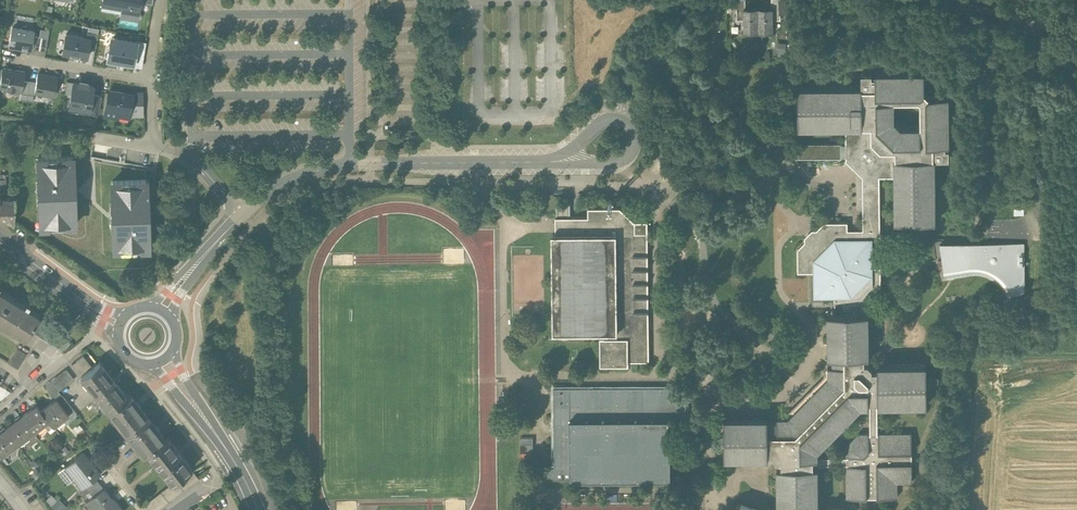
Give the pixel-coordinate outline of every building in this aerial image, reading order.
[(140,0),(103,0),(102,4),(121,7),(120,15),(137,18),(140,0)] [(745,9),(745,0),(737,0),(738,21),(745,21),(744,9),(745,9)] [(772,9),(773,9),(773,21),(780,21),(780,0),(772,0),(772,9)] [(772,9),(745,9),(744,9),(745,21),(745,33),(774,33),(773,21),(773,9),(772,9)] [(33,31),(12,28),(9,46),(30,49),(33,31)] [(39,37),(35,37),(33,50),(46,52),(49,31),(40,29),(39,37)] [(90,38),(89,46),(96,48),(98,34),(87,32),(86,38),(90,38)] [(86,38),(66,34),(62,54),(70,55),(70,56),(79,58),(79,57),(87,58),(89,46),(90,38),(86,38)] [(136,42),(114,38),(112,48),(109,47),(107,60),(133,65),(134,60),(137,42),(136,42)] [(137,42),(134,60),(143,62),(146,42),(137,41),(136,42),(137,42)] [(3,69),(0,87),(0,88),(21,92),(23,81),(24,73),(3,69)] [(877,160),(895,160),(895,176),(896,223),(936,223),(936,160),(950,160),(949,149),(946,149),(946,145),(949,145),(949,96),(930,96),(925,91),(925,72),(876,73),(876,76),(873,76),(873,73),(862,73),(862,88),(847,88),(799,89),(799,129),(847,128),(862,128),(862,146),(861,148),(861,152),(872,162),(876,163),(877,160)] [(57,78),(37,75),(36,84),(34,94),(54,97),(57,78)] [(36,84),(23,81),(21,92),(20,101),(33,103),(34,94),(36,84)] [(79,84),(73,83),(69,108),(89,112),(92,95),(94,87),(87,86),(88,84),(80,82),(79,84)] [(118,112),(129,114),(133,96),(124,94),(109,91),(105,117),(116,119),(118,112)] [(124,92),(124,94),(133,96),(129,114),(129,117),(143,117),(143,92),(124,92)] [(101,97),(92,95),(89,112),(88,114),(98,116),(101,97)] [(670,128),(661,128),(662,141),(670,141),(670,128)] [(861,148),(862,146),(862,128),(847,128),(847,159),(864,175),(864,231),(848,231),(848,238),(873,237),(873,239),(881,239),(881,231),(869,231),(869,175),(881,175),(881,176),(895,176),(895,160),(877,160),(876,163),(872,162),(861,152),(861,148)] [(841,157),(841,142),(799,143),(799,157),(841,157)] [(72,157),(38,158),(41,227),(75,226),(72,157)] [(869,231),(881,231),(881,176),(881,175),(869,175),(869,231)] [(0,178),(0,214),(14,223),(15,198),(4,197),(5,178),(0,178)] [(146,180),(112,181),(114,250),(148,248),(146,180)] [(556,205),(557,218),(569,218),(569,205),(556,205)] [(556,234),(552,234),(553,334),(604,334),(604,339),(601,339),(601,367),(622,367),(622,364),(648,363),(646,222),(635,223),(620,208),(587,209),(588,218),(569,218),(557,218),(555,218),(556,234)] [(873,239),(873,237),(848,238),(848,231),(848,223),(824,223),(798,250),(798,272),(814,272),(814,297),(835,297),(835,313),(852,313),(852,304),(862,304),(880,285),(880,267),(873,267),(873,239)] [(1024,244),(940,245),(942,260),(938,261),(939,267),(943,266),(945,276),(971,272),(978,271),(984,273),(989,274),(995,278),(1000,283),(1004,289),(1007,297),(1024,292),(1024,244)] [(9,296),(0,290),(0,310),(9,296)] [(29,331),(35,321),(39,315),(9,296),(0,310),(0,322),(25,337),(29,331)] [(767,420),(724,421),(724,460),(767,459),(767,455),(773,455),(773,459),(777,462),(780,462),(780,469),(777,469),(778,509),(817,509),(817,469),(816,469),(816,467),(847,467),(847,468),(847,501),(896,500),(896,485),(911,485),(911,435),(878,435),(878,436),(877,437),(876,405),(878,405),(878,406),(926,405),(925,365),(877,366),(877,369),(871,369),(871,366),(868,363),(865,363),(865,357),(868,356),(868,313),(852,313),(835,313),(832,313),(833,366),(829,366),(829,378),(788,420),(777,420),(777,424),(767,424),(767,420)] [(29,331),(59,350),(65,340),(35,321),(29,331)] [(70,343),(65,340),(59,350),(64,353),(70,343)] [(17,349),(8,364),(19,370),(28,356),(17,349)] [(92,369),(82,356),(70,365),(80,378),(92,369)] [(84,381),(109,413),(128,398),(102,366),(84,381)] [(74,380),(65,369),(60,373),(69,384),(74,380)] [(69,384),(60,373),(55,377),(64,388),(69,384)] [(64,388),(55,377),(50,381),(59,392),(64,388)] [(59,392),(50,381),(45,385),(57,400),(69,416),(74,412),(59,392)] [(677,389),(554,391),(555,472),(547,472),(548,483),(670,481),(670,427),(686,427),(685,397),(677,389)] [(123,426),(128,433),(147,418),(130,396),(128,398),(109,413),(121,428),(123,426)] [(57,400),(41,412),(53,428),(69,416),(57,400)] [(37,406),(21,418),(33,433),(43,426),(50,433),(55,429),(53,428),(41,412),(37,406)] [(21,418),(6,430),(18,446),(33,433),(21,418)] [(147,454),(165,440),(147,418),(128,433),(126,435),(144,457),(147,454)] [(0,435),(0,454),(2,458),(18,446),(6,430),(0,435)] [(171,486),(191,471),(192,470),(168,438),(165,440),(147,454),(171,486)] [(533,452),(533,439),(520,439),(520,452),(533,452)] [(83,454),(64,468),(72,479),(75,477),(84,488),(95,480),(100,476),(83,454)] [(146,506),(149,509),(159,509),(198,480),(191,471),(171,486),(146,506)] [(99,486),(95,480),(84,488),(84,489),(88,494),(99,486)] [(89,501),(96,509),(120,509),(116,504),(115,505),(104,491),(89,501)] [(47,502),(57,509),(65,509),(68,507),(53,494),(47,502)]
